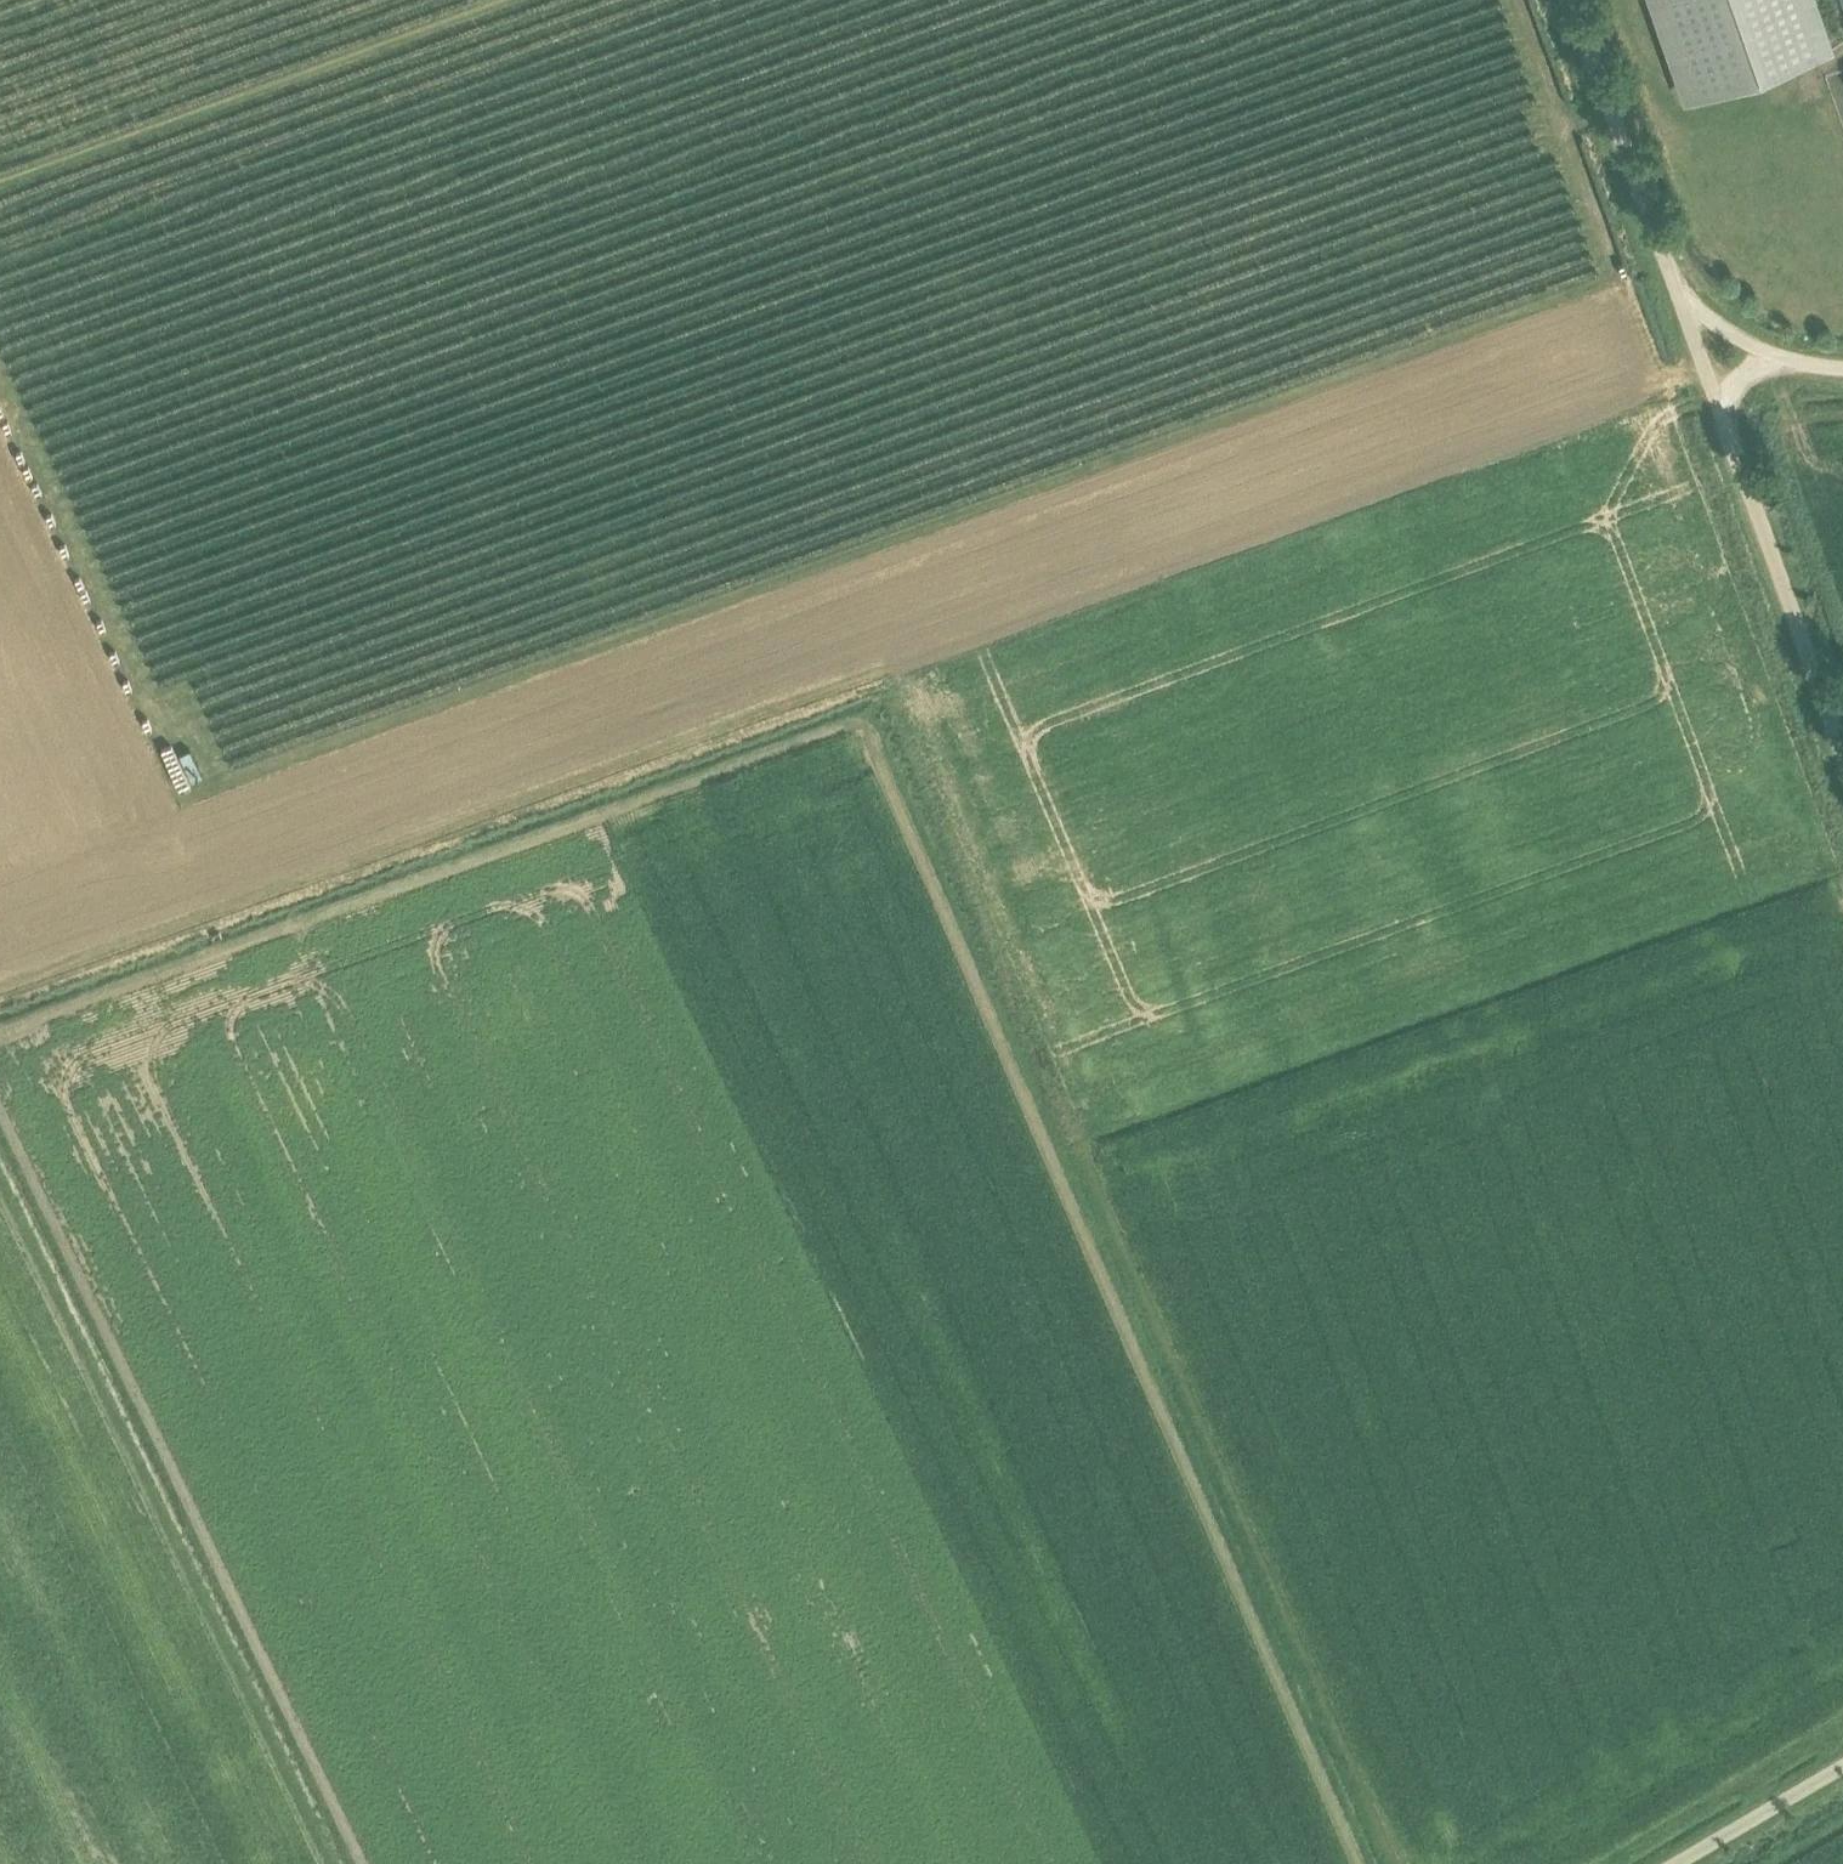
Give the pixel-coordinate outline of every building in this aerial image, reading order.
[(1689,102),(1834,50),(1816,0),(1654,0),(1689,102)] [(191,749),(181,754),(193,780),(203,775),(191,749)]
